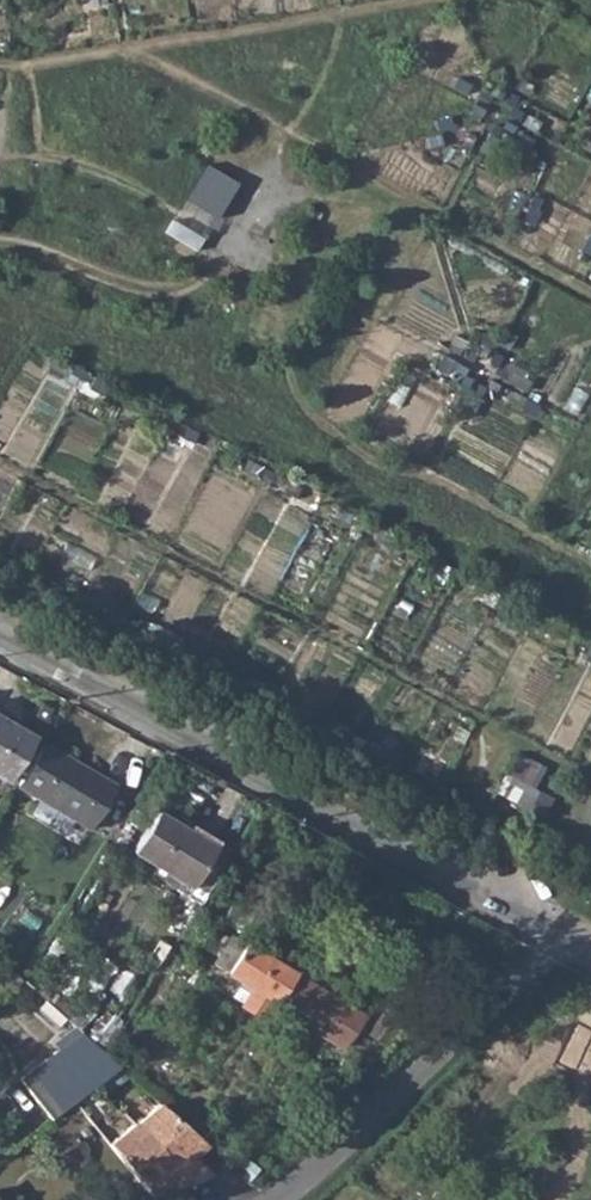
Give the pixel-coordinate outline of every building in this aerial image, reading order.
[(200,249),(238,179),(207,163),(169,232),(200,249)] [(8,779),(33,736),(0,716),(0,775),(8,779)] [(16,786),(90,830),(117,786),(43,742),(16,786)] [(504,771),(519,780),(531,758),(515,749),(504,771)] [(493,790),(528,809),(533,799),(537,790),(519,780),(504,771),(493,790)] [(528,809),(551,822),(557,812),(533,799),(528,809)] [(134,853),(192,887),(216,847),(157,811),(134,853)] [(229,855),(216,847),(192,887),(205,894),(229,855)] [(363,1015),(231,937),(215,964),(244,982),(255,988),(246,1002),(244,1006),(266,1018),(274,1004),(343,1045),(363,1015)] [(244,982),(234,996),(246,1002),(255,988),(244,982)] [(366,1031),(384,1045),(405,1015),(387,1002),(366,1031)] [(81,1067),(90,1076),(102,1065),(92,1056),(88,1060),(71,1043),(58,1055),(75,1073),(81,1067)] [(156,1106),(131,1127),(188,1183),(208,1176),(188,1157),(202,1145),(156,1106)] [(131,1127),(106,1148),(149,1197),(163,1184),(168,1190),(188,1183),(131,1127)]
